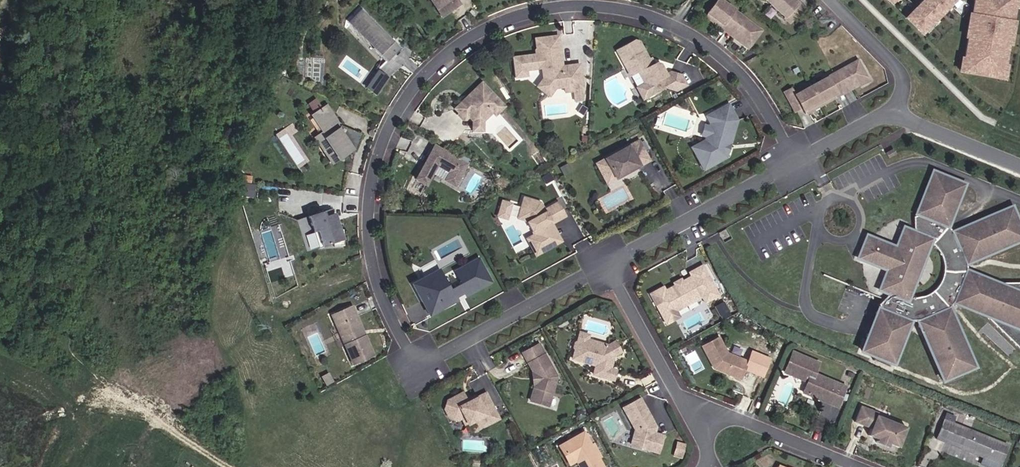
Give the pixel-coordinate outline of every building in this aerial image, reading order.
[(457,0),(434,0),(439,7),(445,2),(451,10),(460,4),(457,0)] [(719,0),(717,0),(707,13),(750,45),(761,31),(719,0)] [(793,0),(767,0),(790,22),(802,9),(793,0)] [(798,0),(793,0),(802,9),(805,6),(798,0)] [(953,0),(923,0),(904,19),(920,35),(953,0)] [(1006,44),(1003,44),(1007,22),(1009,22),(1012,6),(1009,6),(1010,0),(972,0),(970,16),(972,16),(969,38),(966,38),(963,61),(965,61),(963,73),(998,78),(1000,67),(1002,67),(1006,44)] [(451,10),(445,2),(439,7),(444,15),(451,10)] [(400,48),(362,9),(355,16),(368,29),(365,32),(377,45),(373,49),(386,62),(400,48)] [(750,45),(707,13),(705,16),(748,48),(750,45)] [(969,38),(972,16),(970,16),(967,15),(964,37),(966,38),(969,38)] [(365,32),(368,29),(355,16),(348,23),(373,49),(377,45),(365,32)] [(1008,45),(1012,23),(1009,22),(1007,22),(1003,44),(1006,44),(1008,45)] [(583,90),(580,65),(562,67),(562,64),(559,62),(558,58),(561,55),(558,36),(535,39),(536,49),(535,51),(536,56),(537,57),(538,62),(532,58),(532,56),(512,59),(514,79),(527,77),(526,71),(542,69),(543,79),(555,88),(564,87),(565,92),(574,91),(576,101),(582,100),(583,90)] [(666,75),(660,65),(657,63),(654,65),(652,66),(649,60),(639,42),(635,41),(616,51),(629,76),(637,71),(644,84),(650,95),(664,87),(676,91),(686,85),(681,76),(670,72),(666,75)] [(803,111),(866,77),(857,62),(795,95),(791,89),(784,92),(793,108),(800,104),(801,107),(803,111)] [(375,96),(389,77),(378,70),(365,88),(375,96)] [(805,114),(867,80),(866,77),(803,111),(805,114)] [(555,88),(543,79),(537,87),(549,96),(555,88)] [(482,122),(493,112),(496,115),(504,106),(482,83),(467,97),(467,101),(463,105),(459,105),(454,110),(457,114),(457,117),(461,121),(464,121),(467,117),(472,122),(482,122)] [(650,95),(644,84),(636,88),(642,99),(650,95)] [(317,98),(309,102),(313,110),(322,106),(317,98)] [(725,157),(736,120),(728,105),(709,115),(713,123),(707,143),(692,151),(703,170),(725,157)] [(346,141),(339,130),(341,128),(327,106),(314,115),(329,136),(319,143),(332,163),(352,150),(353,151),(354,150),(357,143),(349,139),(346,141)] [(707,143),(713,123),(709,115),(706,116),(710,123),(709,127),(704,126),(701,136),(706,137),(705,140),(691,148),(692,151),(707,143)] [(481,132),(482,122),(472,122),(471,131),(481,132)] [(361,136),(341,128),(339,130),(346,141),(349,139),(357,143),(361,136)] [(615,179),(649,160),(638,141),(605,159),(615,179)] [(467,164),(434,146),(416,179),(425,185),(436,165),(449,172),(445,180),(454,186),(467,164)] [(895,154),(893,149),(885,153),(888,158),(895,154)] [(615,179),(605,159),(596,164),(606,183),(615,179)] [(563,175),(571,170),(568,164),(559,168),(563,175)] [(965,185),(933,172),(920,205),(920,207),(916,209),(916,216),(913,217),(913,230),(912,232),(895,248),(869,237),(866,245),(863,244),(860,251),(863,252),(860,259),(886,270),(887,293),(887,295),(878,304),(879,308),(874,313),(875,316),(874,318),(861,351),(892,364),(906,329),(909,327),(909,322),(908,298),(908,271),(911,264),(930,244),(947,227),(951,223),(950,219),(965,185)] [(251,184),(252,174),(240,173),(239,183),(251,184)] [(553,180),(550,173),(542,177),(546,184),(553,180)] [(552,224),(565,217),(558,203),(544,210),(539,208),(540,203),(523,198),(518,215),(529,218),(541,240),(530,246),(535,256),(548,249),(547,246),(551,232),(549,229),(550,227),(552,225),(552,224)] [(506,220),(511,204),(502,202),(497,217),(506,220)] [(930,244),(936,249),(940,254),(943,265),(942,275),(939,283),(934,290),(928,294),(921,296),(913,298),(908,298),(909,322),(917,321),(917,327),(921,329),(921,331),(942,381),(973,367),(949,308),(954,303),(983,315),(1019,350),(1019,283),(996,283),(967,271),(967,264),(1019,241),(1019,226),(1012,207),(962,228),(961,230),(957,228),(953,233),(947,227),(930,244)] [(343,246),(343,231),(340,230),(337,230),(332,214),(330,209),(307,217),(312,233),(313,233),(316,232),(321,248),(332,244),(333,246),(343,246)] [(340,230),(334,213),(332,214),(337,230),(340,230)] [(541,240),(529,218),(518,215),(517,219),(527,222),(534,235),(526,239),(530,246),(541,240)] [(562,242),(552,225),(550,227),(549,229),(551,232),(547,246),(548,249),(562,242)] [(895,248),(912,232),(903,228),(895,248)] [(321,248),(316,232),(313,233),(318,249),(321,248)] [(908,298),(930,244),(911,264),(908,271),(908,298)] [(456,297),(463,293),(465,296),(490,282),(478,259),(454,272),(461,284),(449,291),(441,276),(428,282),(425,277),(413,284),(430,315),(457,300),(456,297)] [(674,311),(702,296),(705,302),(717,295),(702,267),(690,273),(692,277),(681,283),(676,286),(664,292),(662,289),(651,295),(666,323),(678,317),(674,311)] [(428,282),(441,276),(438,270),(425,277),(428,282)] [(887,293),(886,270),(878,290),(887,293)] [(728,311),(723,302),(715,307),(720,316),(728,311)] [(361,338),(358,332),(362,331),(352,307),(331,316),(352,364),(372,355),(364,337),(361,338)] [(612,362),(614,356),(609,346),(587,340),(589,336),(580,333),(577,342),(576,343),(574,348),(575,350),(572,359),(596,366),(593,375),(612,380),(614,371),(608,369),(609,364),(612,362)] [(740,380),(747,362),(727,354),(718,338),(701,347),(713,369),(726,374),(729,373),(733,374),(732,376),(740,380)] [(620,352),(615,343),(609,346),(614,356),(620,352)] [(547,407),(556,377),(539,345),(523,354),(534,375),(536,374),(537,384),(535,384),(530,401),(547,407)] [(845,387),(814,374),(818,363),(792,352),(784,372),(807,382),(811,388),(808,395),(820,400),(822,397),(838,404),(845,387)] [(332,382),(327,373),(320,377),(325,386),(332,382)] [(808,395),(811,388),(807,382),(802,392),(808,395)] [(498,419),(485,394),(475,399),(467,403),(466,401),(462,393),(447,401),(444,409),(448,417),(456,420),(461,418),(464,425),(469,423),(473,431),(498,419)] [(838,404),(822,397),(820,400),(837,407),(838,404)] [(655,428),(653,427),(650,422),(651,421),(639,399),(623,409),(635,430),(630,445),(657,453),(662,436),(653,434),(655,428)] [(898,448),(906,428),(875,416),(877,413),(860,407),(854,423),(870,429),(868,436),(877,440),(876,443),(887,448),(889,444),(898,448)] [(578,420),(585,416),(581,409),(577,411),(576,417),(578,420)] [(998,444),(952,425),(952,424),(943,420),(935,439),(945,443),(946,439),(993,458),(998,444)] [(584,432),(559,446),(569,464),(571,466),(599,466),(595,459),(598,457),(600,456),(593,444),(591,445),(584,432)] [(1000,465),(1007,447),(998,444),(993,458),(946,439),(945,443),(1000,465)] [(559,446),(557,447),(567,465),(569,464),(559,446)] [(598,457),(595,459),(599,466),(603,466),(598,457)]
